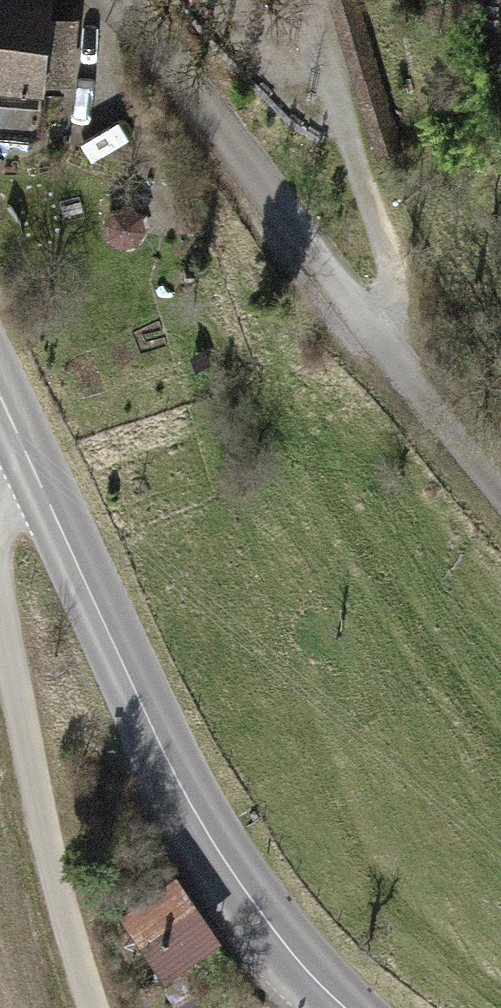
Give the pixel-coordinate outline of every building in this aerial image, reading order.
[(56,91),(64,0),(0,0),(0,86),(56,91)] [(231,943),(182,871),(123,911),(172,983),(231,943)]
